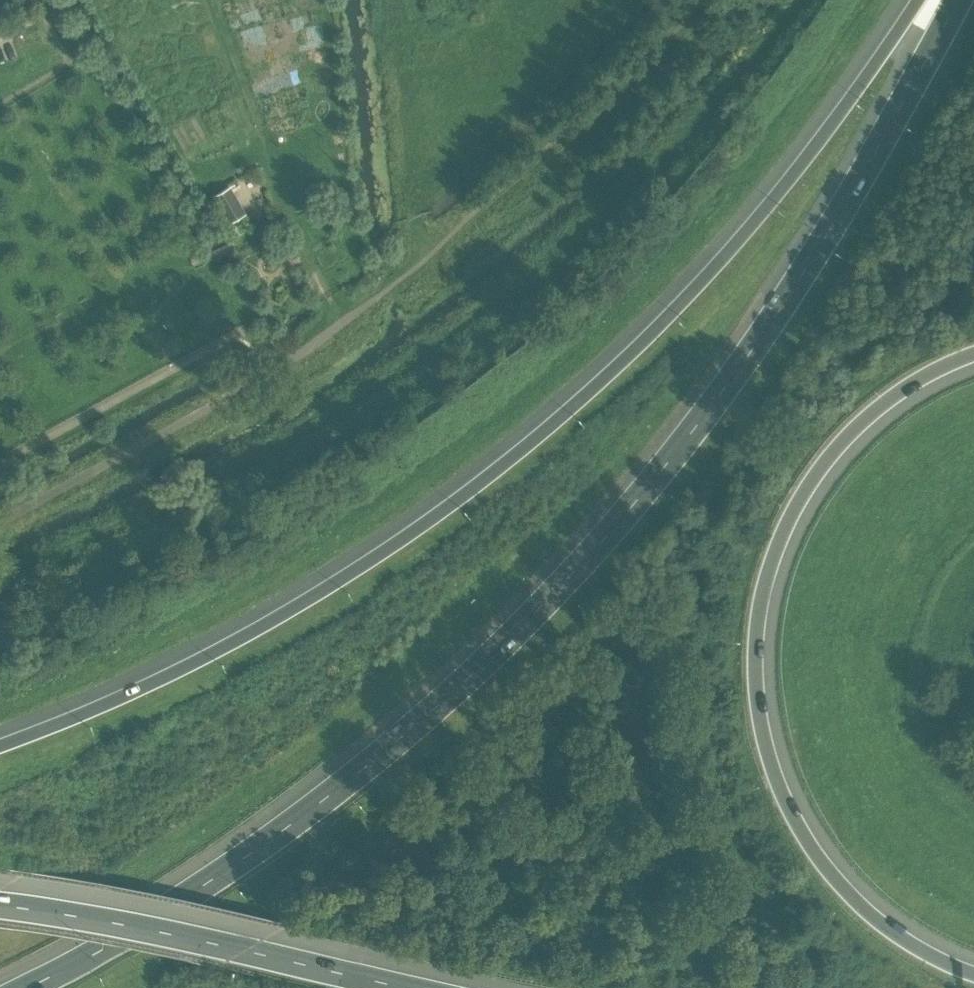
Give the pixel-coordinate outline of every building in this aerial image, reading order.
[(247,213),(231,185),(213,195),(229,223),(247,213)]
